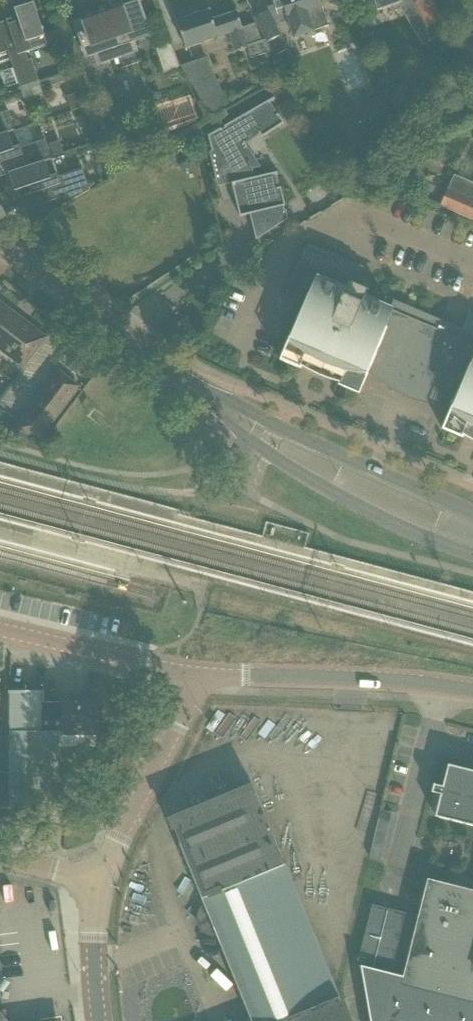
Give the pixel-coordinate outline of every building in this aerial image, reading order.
[(255,17),(263,35),(266,40),(272,52),(274,56),(287,49),(280,36),(277,28),(276,26),(289,21),(294,37),(328,26),(320,0),(272,0),(274,5),(267,7),(268,10),(255,17)] [(377,11),(398,4),(401,3),(400,0),(374,0),(377,11)] [(414,4),(428,28),(442,19),(431,0),(421,0),(414,4)] [(20,88),(39,81),(32,59),(28,60),(26,52),(32,50),(48,45),(34,3),(15,9),(17,17),(0,23),(0,53),(8,51),(20,88)] [(91,48),(95,60),(109,56),(109,57),(113,56),(112,54),(136,46),(135,42),(152,36),(147,21),(131,26),(126,13),(113,17),(110,10),(74,22),(84,52),(85,51),(91,48)] [(250,52),(252,59),(272,52),(266,40),(262,41),(256,23),(243,28),(237,11),(213,20),(210,10),(177,21),(183,40),(186,48),(229,33),(235,51),(248,47),(250,52)] [(156,48),(165,73),(179,67),(170,43),(156,48)] [(182,67),(209,115),(228,105),(227,103),(229,102),(205,59),(182,67)] [(81,93),(68,97),(72,111),(86,107),(81,93)] [(381,96),(370,100),(375,116),(386,112),(381,96)] [(197,118),(190,97),(174,102),(181,124),(197,118)] [(270,101),(208,136),(219,181),(222,180),(222,177),(234,174),(236,182),(231,183),(240,217),(250,215),(256,241),(288,219),(285,206),(286,206),(276,174),(255,179),(252,168),(261,167),(245,144),(260,134),(262,138),(283,123),(270,101)] [(172,107),(158,112),(163,126),(177,121),(172,107)] [(15,131),(8,111),(0,113),(0,136),(15,131)] [(9,174),(52,160),(46,139),(21,148),(20,145),(20,146),(15,131),(0,136),(0,177),(9,174)] [(49,144),(53,157),(63,154),(59,141),(49,144)] [(23,189),(29,209),(64,197),(65,203),(62,205),(62,206),(80,196),(90,190),(83,168),(58,176),(58,174),(57,174),(52,160),(9,174),(15,192),(23,189)] [(346,181),(337,186),(340,192),(349,187),(346,181)] [(472,220),(472,200),(448,189),(441,206),(472,220)] [(469,312),(461,331),(404,307),(401,314),(365,298),(368,290),(365,288),(366,285),(360,270),(356,268),(357,266),(307,245),(308,243),(307,243),(286,292),(306,300),(280,360),(301,369),(302,365),(322,372),(340,381),(339,385),(359,394),(369,371),(376,374),(382,379),(393,387),(408,395),(422,399),(433,402),(446,403),(452,406),(442,429),(463,438),(465,434),(472,437),(472,316),(470,314),(470,312),(469,312)] [(24,366),(34,354),(46,338),(26,323),(23,326),(17,321),(20,318),(0,303),(0,348),(24,366)] [(79,387),(60,372),(16,430),(41,437),(79,387)] [(10,809),(9,832),(58,810),(59,733),(63,733),(63,703),(43,703),(43,692),(34,692),(33,687),(33,686),(17,686),(16,692),(10,692),(10,809)] [(63,733),(98,733),(98,702),(63,702),(63,703),(63,733)] [(376,810),(387,721),(364,719),(353,808),(376,810)] [(449,765),(443,786),(434,784),(432,793),(441,795),(436,817),(472,826),(472,771),(449,765)] [(10,809),(10,774),(0,772),(0,809),(10,809)] [(253,787),(171,820),(208,911),(200,914),(208,933),(216,930),(253,1020),(348,1020),(253,787)] [(369,858),(381,860),(384,849),(372,846),(369,858)] [(357,965),(362,966),(371,1020),(472,1020),(472,890),(428,879),(419,916),(373,904),(357,965)]
